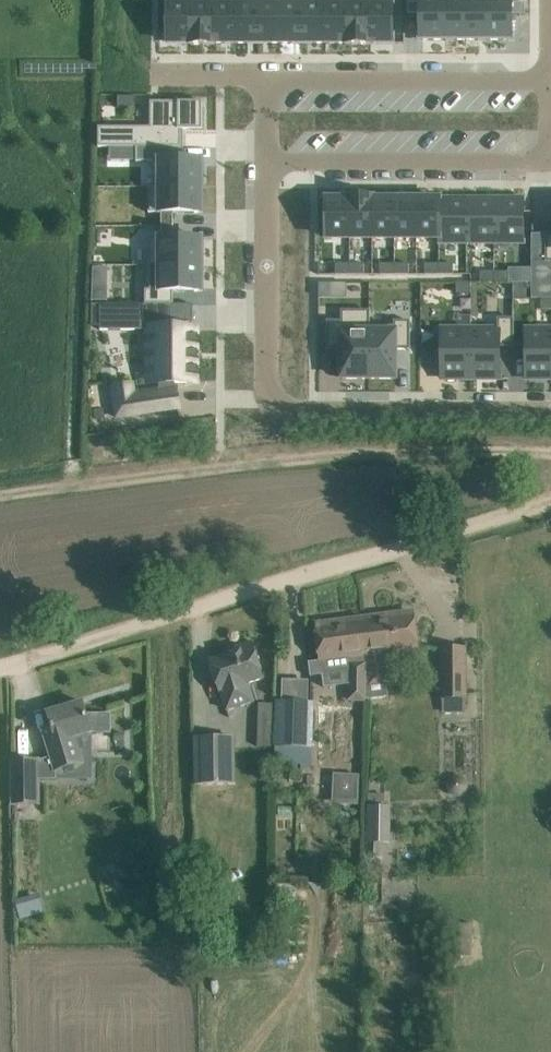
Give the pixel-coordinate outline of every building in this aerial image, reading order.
[(408,14),(421,15),(421,41),(446,41),(446,0),(421,0),(421,3),(408,2),(408,14)] [(446,41),(466,41),(467,0),(446,0),(446,41)] [(466,41),(487,41),(487,0),(467,0),(466,41)] [(487,41),(512,41),(512,15),(525,15),(525,3),(512,3),(512,0),(487,0),(487,41)] [(191,4),(168,4),(168,43),(190,43),(190,44),(191,44),(191,4)] [(214,4),(191,4),(191,44),(214,44),(214,4)] [(236,4),(214,4),(214,44),(215,44),(215,43),(236,43),(236,4)] [(258,4),(236,4),(236,43),(258,43),(258,4)] [(281,4),(258,4),(258,43),(280,43),(281,4)] [(302,4),(281,4),(280,43),(303,43),(302,4)] [(325,4),(302,4),(303,43),(325,43),(325,4)] [(347,4),(325,4),(325,43),(346,43),(346,44),(347,44),(347,4)] [(370,4),(347,4),(347,44),(370,44),(370,4)] [(393,4),(370,4),(370,44),(370,43),(393,43),(393,4)] [(118,97),(117,106),(135,106),(135,97),(118,97)] [(98,128),(98,148),(152,148),(173,148),(181,148),(181,130),(183,130),(203,130),(203,102),(152,102),(150,102),(150,128),(98,128)] [(148,186),(148,187),(203,187),(203,161),(173,161),(173,148),(152,148),(152,161),(148,161),(148,186)] [(148,187),(148,213),(161,213),(161,226),(173,226),(173,213),(203,213),(203,187),(148,187)] [(327,200),(327,239),(350,239),(350,198),(349,198),(349,200),(327,200)] [(350,198),(350,239),(372,239),(372,198),(350,198)] [(372,198),(372,239),(395,239),(395,199),(394,199),(394,200),(374,199),(374,198),(372,198)] [(395,199),(395,239),(417,239),(417,200),(396,200),(396,199),(395,199)] [(439,200),(439,243),(467,243),(467,199),(466,199),(466,200),(439,200)] [(467,199),(467,243),(495,243),(495,199),(494,199),(494,200),(468,200),(468,199),(467,199)] [(495,199),(495,243),(523,243),(523,200),(496,200),(496,199),(495,199)] [(417,200),(417,239),(438,239),(438,243),(439,243),(439,200),(417,200)] [(149,239),(149,265),(203,265),(203,239),(173,239),(173,226),(161,226),(161,239),(149,239)] [(532,299),(541,299),(550,299),(550,234),(546,234),(532,234),(532,269),(532,283),(532,299)] [(350,264),(336,264),(336,275),(350,275),(350,264)] [(364,264),(350,264),(350,275),(364,275),(364,264)] [(380,264),(380,275),(395,275),(395,264),(380,264)] [(395,264),(395,275),(409,275),(409,264),(395,264)] [(425,264),(425,275),(439,275),(439,264),(425,264)] [(439,264),(439,275),(453,275),(453,264),(439,264)] [(145,290),(145,305),(171,305),(173,305),(173,292),(203,292),(203,265),(149,265),(149,266),(149,290),(145,290)] [(480,272),(480,283),(495,283),(495,272),(480,272)] [(495,272),(495,283),(509,283),(509,272),(495,272)] [(93,283),(93,302),(107,302),(107,283),(93,283)] [(319,283),(319,296),(328,296),(328,283),(319,283)] [(456,283),(456,294),(471,294),(471,283),(456,283)] [(541,310),(550,310),(550,299),(541,299),(541,310)] [(100,305),(100,326),(100,330),(144,330),(148,330),(160,330),(159,382),(159,390),(151,391),(134,394),(133,385),(112,388),(117,418),(179,409),(177,388),(175,388),(175,383),(197,383),(197,376),(199,376),(199,374),(197,374),(197,369),(199,369),(199,368),(197,368),(197,360),(199,360),(199,359),(197,359),(197,353),(199,353),(199,352),(197,352),(197,344),(199,344),(199,343),(197,343),(197,338),(199,338),(199,336),(197,336),(197,329),(171,329),(171,305),(145,305),(100,305)] [(327,322),(327,350),(341,350),(341,379),(370,379),(370,327),(370,311),(341,311),(341,321),(327,322)] [(442,329),(442,379),(470,379),(471,379),(471,329),(471,316),(457,316),(457,329),(442,329)] [(471,329),(471,379),(472,379),(500,379),(500,347),(514,347),(514,319),(513,319),(498,319),(498,329),(471,329)] [(370,327),(370,379),(396,379),(396,350),(410,350),(410,321),(394,321),(394,327),(370,327)] [(527,379),(550,379),(550,329),(527,329),(527,376),(527,379)] [(413,613),(365,619),(370,663),(375,699),(387,697),(386,682),(389,682),(386,655),(418,651),(416,635),(413,613)] [(321,661),(309,663),(310,677),(322,675),(349,672),(349,685),(349,702),(375,699),(370,663),(365,619),(316,626),(319,647),(321,661)] [(236,648),(238,652),(210,661),(220,692),(222,692),(228,710),(255,702),(249,683),(265,678),(254,642),(236,648)] [(441,648),(442,700),(443,700),(443,715),(465,714),(465,699),(467,699),(465,648),(441,648)] [(51,756),(39,760),(39,780),(57,780),(56,771),(82,763),(75,739),(92,733),(111,733),(111,713),(86,713),(83,703),(49,714),(57,742),(48,745),(51,756)] [(314,704),(277,703),(276,762),(310,763),(311,750),(314,750),(314,704)] [(197,738),(198,784),(236,784),(234,737),(197,738)] [(39,780),(39,760),(12,761),(13,804),(40,804),(39,780)] [(335,775),(333,799),(359,801),(360,776),(335,775)] [(384,860),(384,845),(391,845),(391,807),(387,808),(386,794),(369,793),(368,861),(384,860)] [(360,870),(350,875),(353,881),(363,877),(360,870)] [(297,886),(274,886),(274,897),(296,897),(297,886)]
